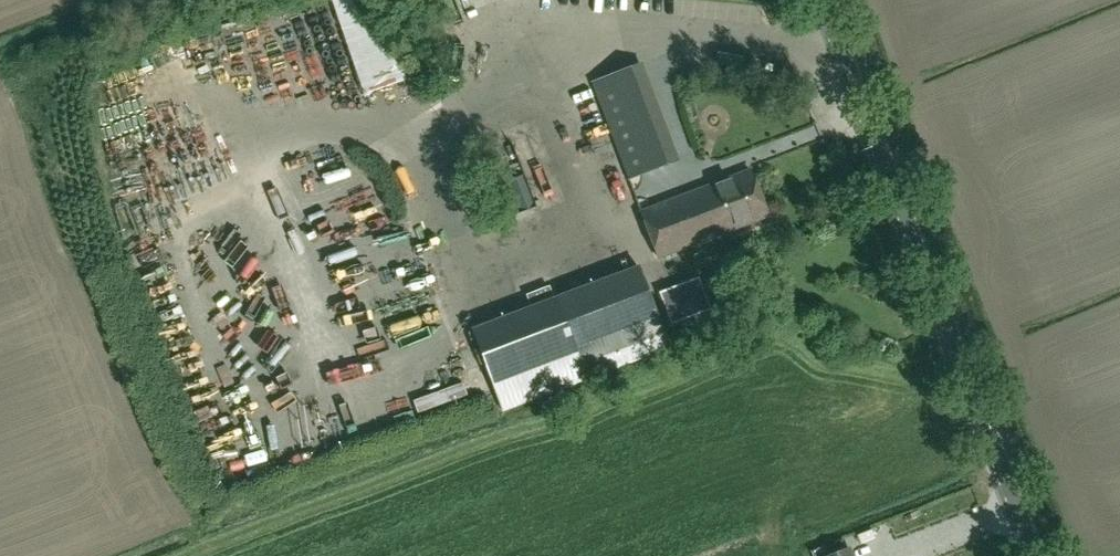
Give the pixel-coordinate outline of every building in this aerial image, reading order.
[(373,95),(414,82),(388,0),(343,0),(373,95)] [(303,19),(291,22),(297,47),(309,44),(303,19)] [(192,45),(182,50),(191,67),(201,62),(192,45)] [(673,162),(636,67),(591,85),(627,179),(673,162)] [(663,204),(642,212),(659,257),(732,230),(768,216),(764,206),(751,170),(729,179),(663,204)] [(520,214),(537,207),(524,176),(508,182),(520,214)] [(189,182),(133,203),(138,217),(194,196),(189,182)] [(669,347),(664,335),(638,266),(554,298),(549,286),(526,295),(531,307),(471,330),(502,411),(669,347)] [(699,278),(659,293),(671,326),(711,311),(699,278)] [(827,555),(854,555),(850,547),(827,555)]
